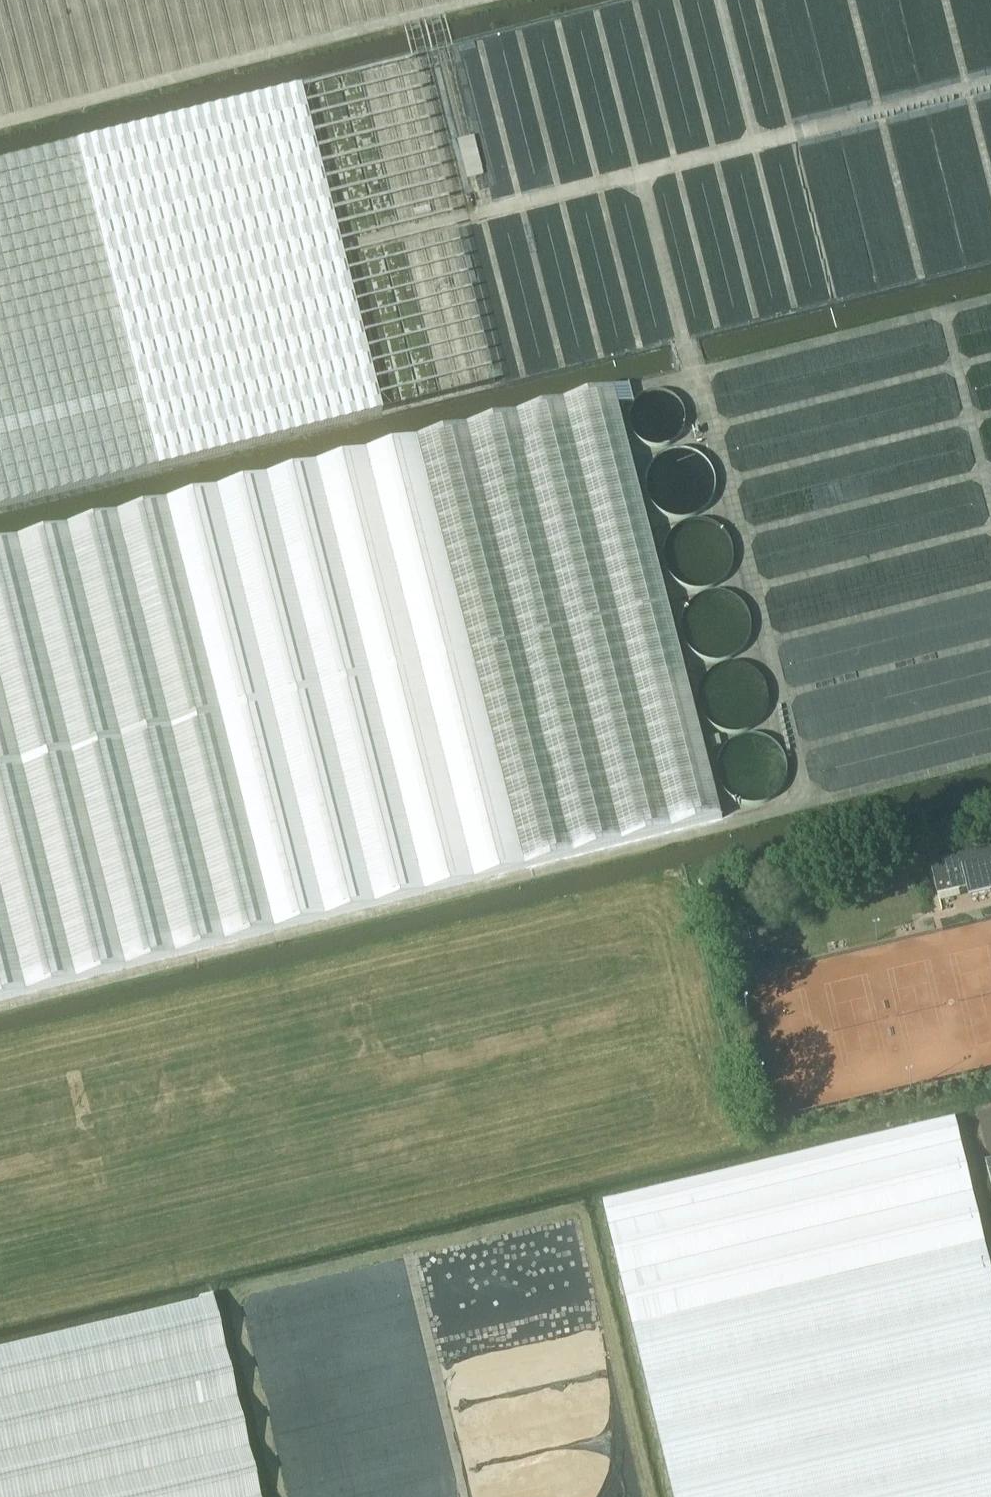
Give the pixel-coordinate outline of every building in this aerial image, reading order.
[(0,164),(0,509),(160,469),(159,467),(163,466),(323,426),(494,382),(413,58),(323,81),(79,144),(0,164)] [(523,868),(723,818),(619,405),(634,402),(630,385),(415,439),(523,868)] [(660,394),(650,396),(641,401),(635,410),(632,420),(634,430),(639,439),(648,445),(658,448),(668,446),(677,441),(684,432),(686,422),(684,412),(679,403),(671,397),(660,394)] [(523,868),(415,439),(0,544),(0,1000),(523,868)] [(685,449),(674,451),(664,456),(656,464),(651,474),(649,485),(652,496),(657,506),(666,513),(677,517),(688,518),(699,514),(708,508),(714,499),(718,488),(717,477),(713,466),(706,458),(696,452),(685,449)] [(703,522),(691,523),(680,528),(672,537),(667,548),(666,560),(669,572),(676,582),(686,588),(698,591),(710,590),(721,585),(729,576),(734,565),(735,553),(732,541),(725,532),(715,525),(703,522)] [(721,594),(710,595),(700,599),(692,606),(686,615),(683,625),(684,636),(688,646),(695,654),(704,660),(714,663),(725,662),(735,658),(744,651),(750,642),(752,632),(752,621),(748,611),(741,602),(732,597),(721,594)] [(737,664),(727,665),(717,669),(709,676),(704,685),(701,695),(702,705),(706,715),(712,723),(720,729),(730,733),(740,733),(750,730),(759,724),(766,717),(770,707),(771,697),(769,687),(764,677),(756,670),(747,666),(737,664)] [(756,735),(745,737),(735,741),(727,749),(721,759),(719,770),(721,781),(726,791),(733,799),(743,805),(754,807),(765,805),(776,800),(784,793),(789,783),(791,772),(790,761),(785,751),(777,742),(767,737),(756,735)] [(978,852),(977,850),(930,861),(938,894),(960,889),(960,887),(967,885),(969,895),(990,890),(990,849),(978,852)] [(956,1119),(603,1203),(674,1496),(990,1496),(990,1268),(956,1119)] [(0,1351),(0,1496),(259,1496),(212,1298),(198,1301),(199,1304),(0,1351)]
